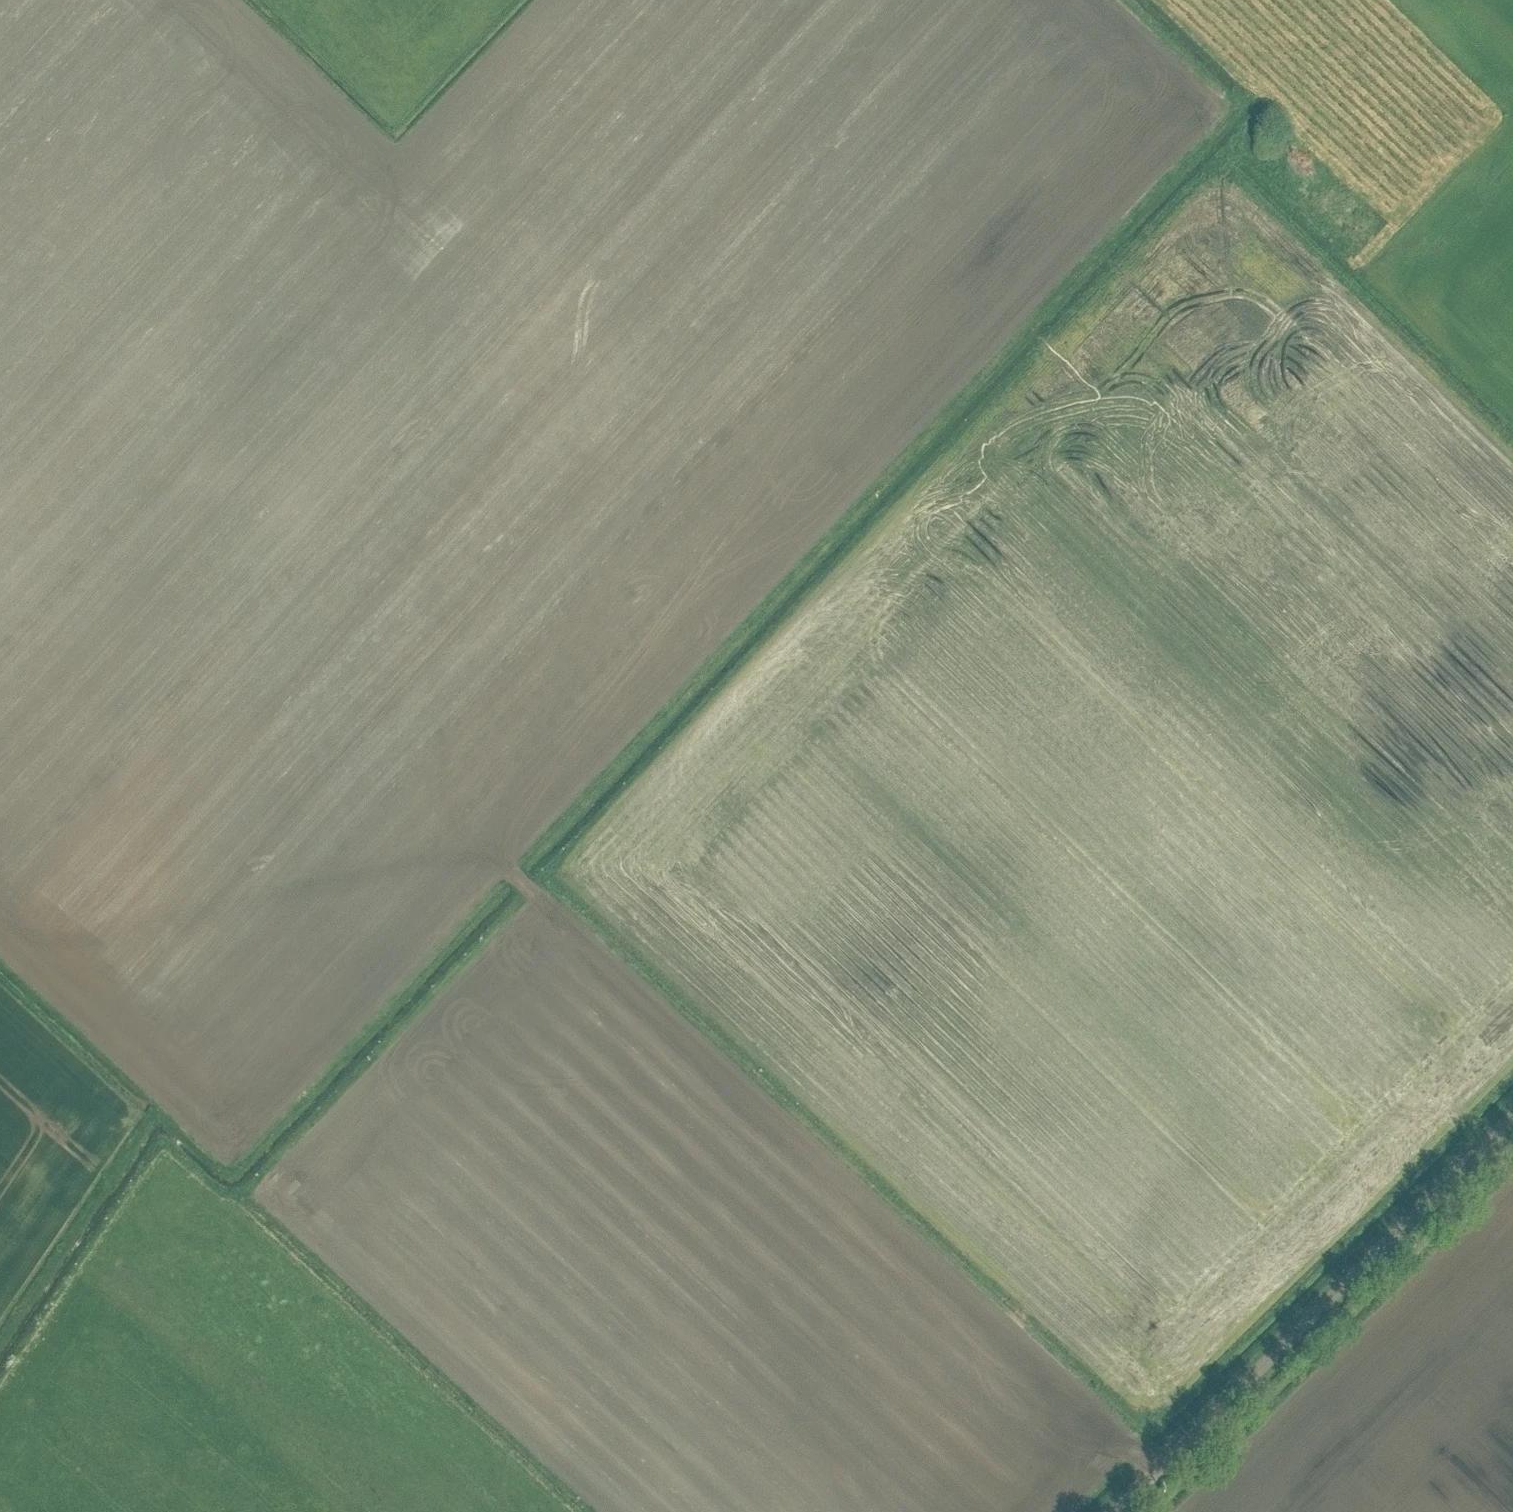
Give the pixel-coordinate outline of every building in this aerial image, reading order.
[(1320,204),(1332,194),(1325,186),(1313,196),(1320,204)]
